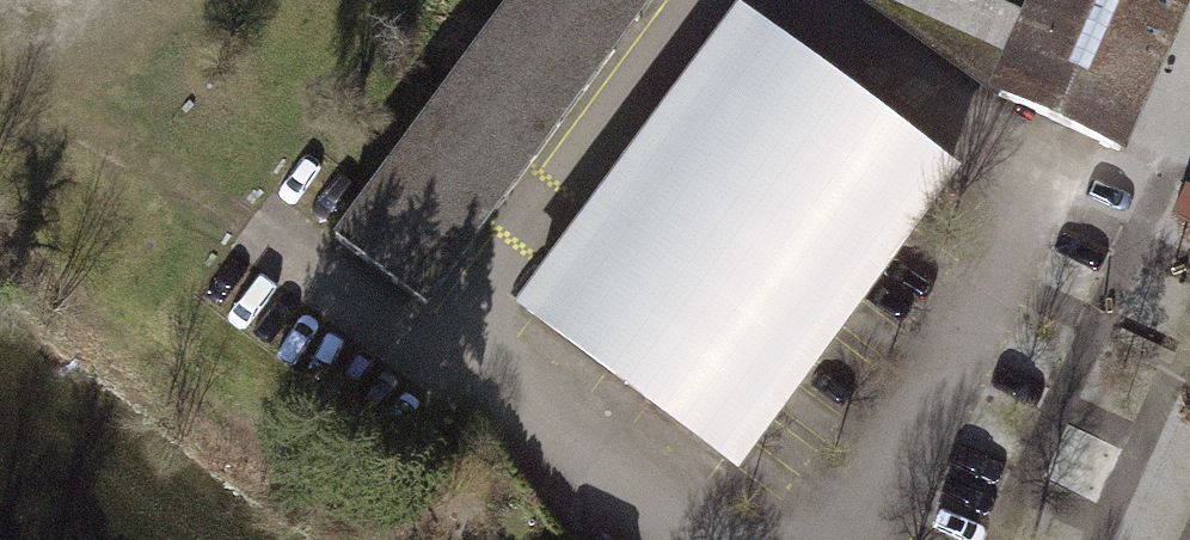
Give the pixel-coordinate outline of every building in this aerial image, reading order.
[(434,117),(523,182),(616,57),(538,0),(521,0),(434,117)] [(616,57),(659,0),(538,0),(616,57)] [(1030,62),(1013,102),(1139,156),(1189,37),(1189,0),(885,0),(1030,62)] [(741,29),(534,305),(743,462),(951,186),(741,29)] [(434,118),(340,243),(429,308),(522,183),(434,118)] [(1182,214),(1189,218),(1189,194),(1182,214)]
